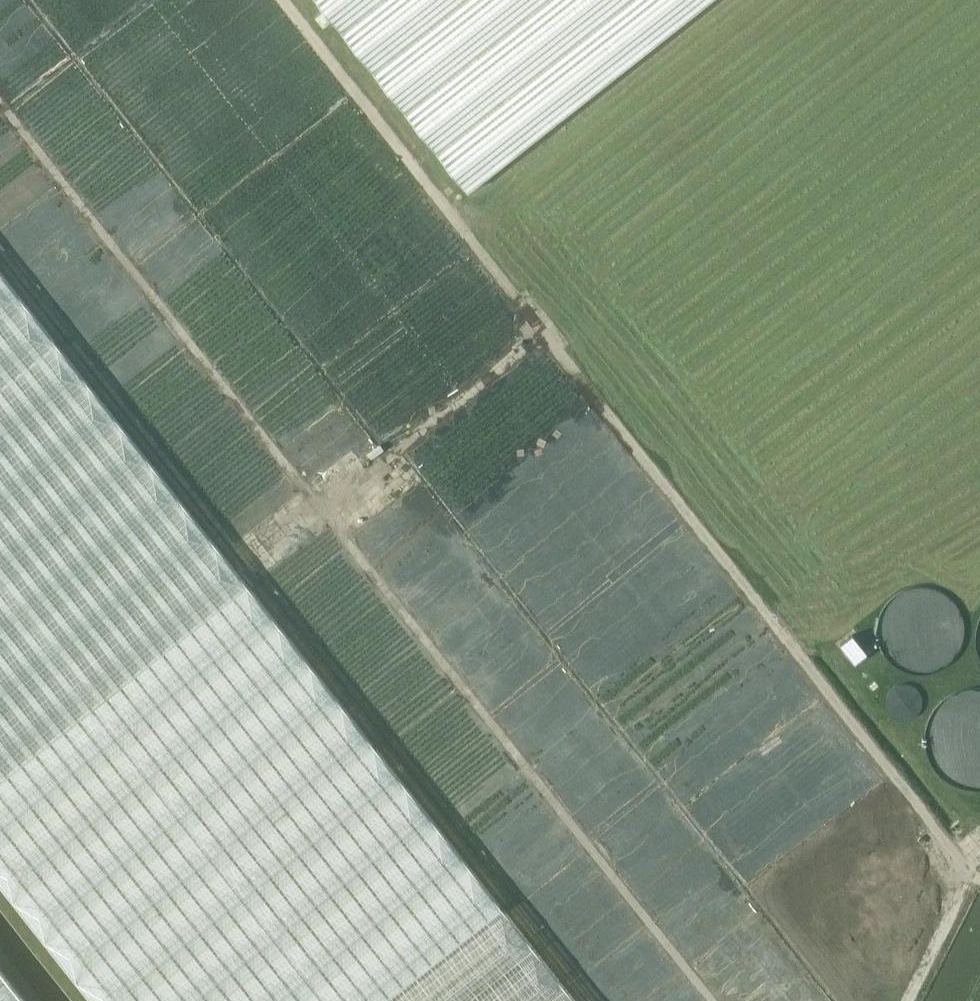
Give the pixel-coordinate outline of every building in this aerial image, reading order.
[(468,190),(709,0),(318,0),(468,190)] [(96,1000),(581,1000),(505,905),(250,583),(0,269),(0,880),(96,1000)] [(853,634),(840,644),(855,662),(868,653),(853,634)] [(909,719),(923,694),(897,679),(883,704),(909,719)] [(955,702),(947,772),(979,776),(979,705),(955,702)] [(0,968),(0,1000),(26,1000),(0,968)]
